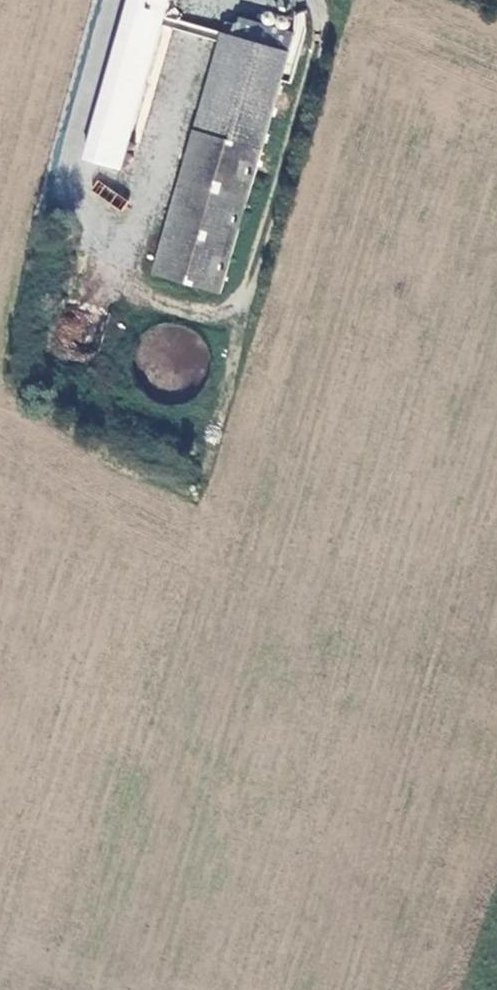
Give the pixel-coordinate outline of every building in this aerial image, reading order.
[(166,0),(122,0),(81,161),(123,172),(166,0)] [(219,284),(289,26),(235,12),(231,29),(218,25),(152,264),(219,284)] [(98,179),(91,189),(119,209),(126,199),(98,179)]
